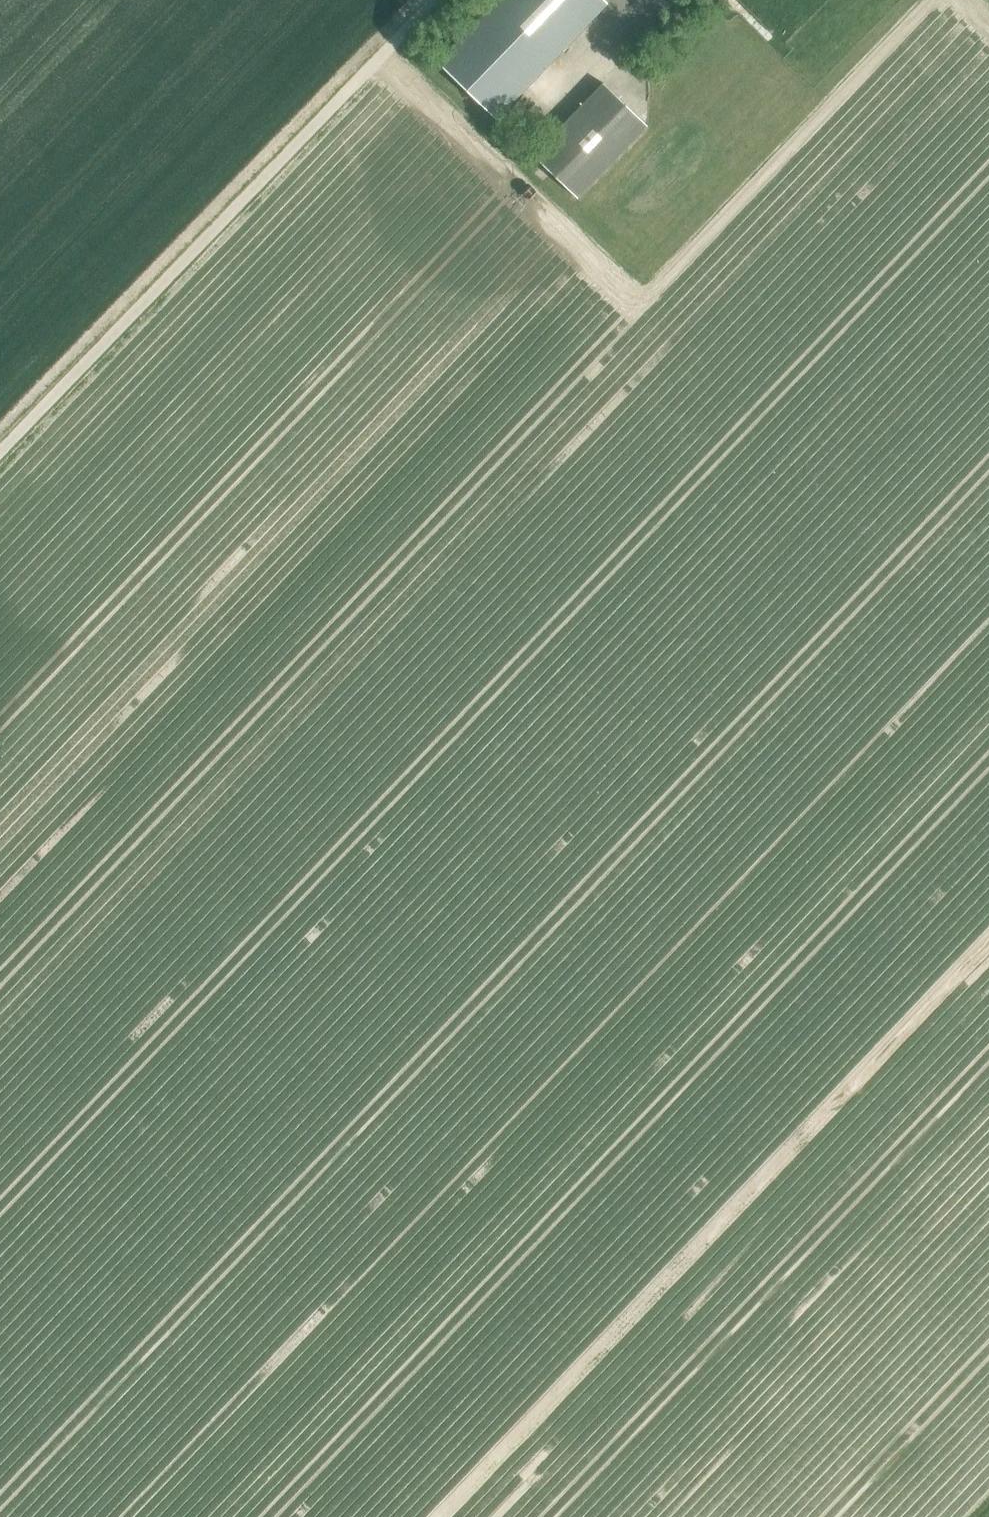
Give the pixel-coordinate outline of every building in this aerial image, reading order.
[(496,119),(608,4),(604,0),(498,0),(438,63),(496,119)] [(534,156),(577,198),(647,125),(603,83),(544,145),(534,156)]
